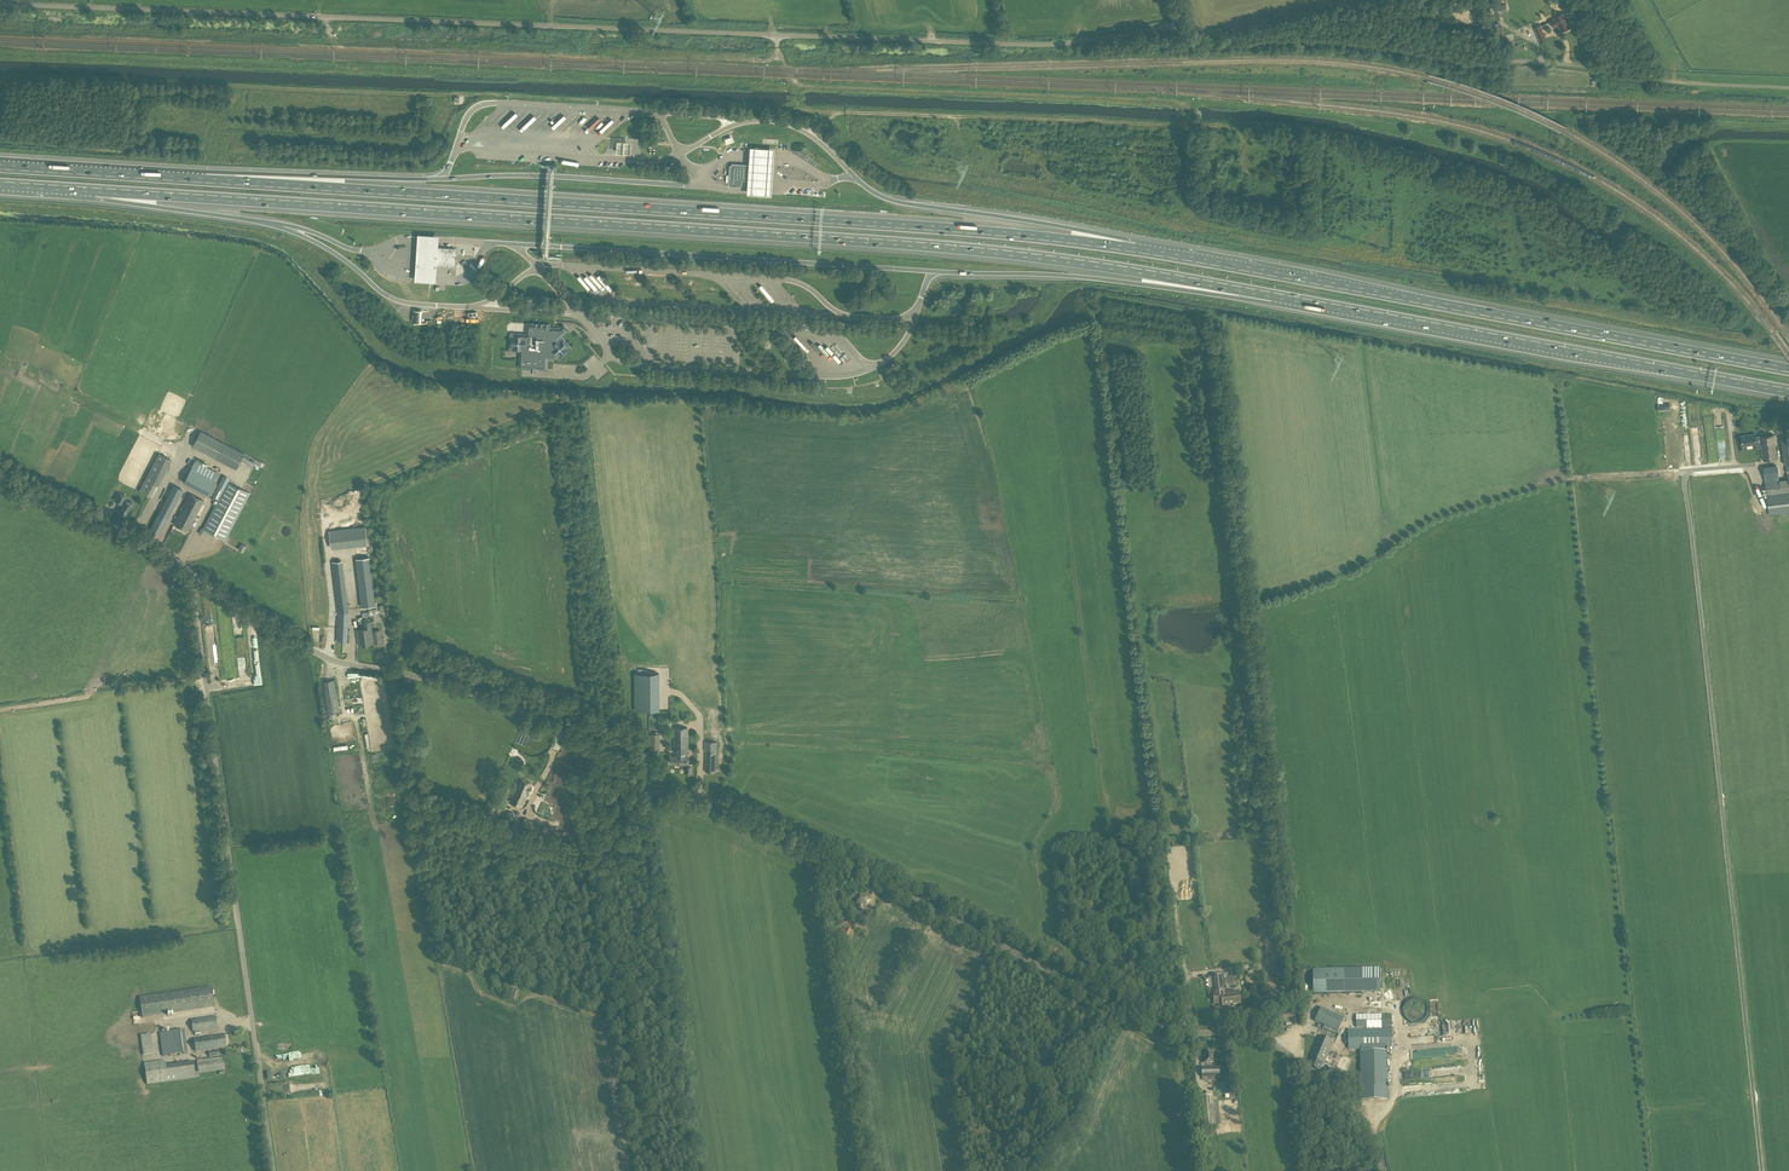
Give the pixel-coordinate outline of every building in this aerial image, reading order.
[(1496,18),(1503,16),(1502,13),(1507,12),(1506,4),(1493,7),(1496,18)] [(1570,27),(1564,13),(1555,17),(1555,18),(1551,20),(1554,26),(1558,24),(1561,31),(1570,27)] [(1541,41),(1546,38),(1540,25),(1535,27),(1541,41)] [(1502,45),(1509,43),(1507,35),(1500,38),(1502,45)] [(617,148),(616,154),(631,154),(631,149),(632,142),(617,141),(617,148)] [(775,148),(751,146),(748,194),(772,196),(775,148)] [(746,180),(747,165),(733,163),(730,166),(730,168),(727,167),(727,170),(730,170),(729,185),(739,186),(742,184),(742,180),(746,180)] [(438,238),(417,237),(415,277),(414,282),(435,283),(438,242),(438,238)] [(454,266),(456,248),(438,247),(437,265),(454,266)] [(423,310),(413,309),(413,321),(422,322),(423,310)] [(519,367),(537,368),(547,369),(548,358),(555,358),(557,357),(558,359),(559,359),(570,349),(571,347),(561,336),(565,332),(564,332),(566,330),(566,328),(565,327),(562,327),(561,328),(560,328),(550,327),(550,325),(528,323),(527,334),(512,333),(511,334),(510,349),(511,350),(521,351),(519,367)] [(192,446),(200,450),(235,468),(243,453),(201,430),(192,446)] [(1754,433),(1741,435),(1742,445),(1756,443),(1756,442),(1760,442),(1763,460),(1777,458),(1774,434),(1759,436),(1759,437),(1755,438),(1754,433)] [(138,490),(140,491),(150,496),(169,459),(157,453),(138,490)] [(242,457),(240,461),(253,467),(255,463),(242,457)] [(212,483),(218,472),(195,460),(183,482),(188,484),(194,473),(212,483)] [(1779,476),(1777,465),(1763,467),(1769,514),(1788,512),(1788,479),(1779,480),(1779,476)] [(203,527),(225,539),(249,494),(226,482),(222,489),(217,487),(212,496),(218,499),(203,527)] [(173,484),(150,529),(160,533),(182,489),(173,484)] [(203,500),(189,492),(173,523),(188,531),(203,500)] [(128,515),(133,504),(125,500),(126,497),(118,493),(115,500),(121,503),(118,510),(122,513),(122,514),(123,515),(124,516),(126,516),(127,515),(128,515)] [(338,612),(337,640),(347,641),(349,613),(347,596),(337,598),(338,612)] [(374,643),(374,642),(373,636),(371,621),(364,622),(365,628),(357,629),(359,645),(374,643)] [(373,636),(374,642),(375,642),(375,643),(382,643),(380,630),(374,630),(374,636),(373,636)] [(659,673),(634,673),(635,710),(659,710),(659,673)] [(333,679),(323,682),(329,714),(339,712),(333,679)] [(688,763),(688,728),(674,727),(674,755),(670,755),(670,762),(688,763)] [(659,752),(659,733),(649,733),(649,752),(659,752)] [(717,751),(717,741),(705,741),(705,751),(706,751),(705,772),(715,772),(716,751),(717,751)] [(530,785),(531,782),(522,778),(518,785),(517,784),(509,800),(522,806),(528,793),(531,786),(530,785)] [(487,807),(485,813),(492,816),(492,815),(493,811),(497,813),(497,812),(501,803),(491,799),(487,807)] [(510,823),(515,820),(515,813),(509,810),(504,814),(504,821),(510,823)] [(524,818),(520,828),(538,836),(542,826),(524,818)] [(865,908),(869,900),(861,896),(857,904),(859,905),(858,907),(862,909),(863,907),(865,908)] [(851,938),(854,932),(844,926),(841,933),(851,938)] [(1285,975),(1283,960),(1274,961),(1274,965),(1277,965),(1278,976),(1285,975)] [(1314,995),(1362,994),(1362,970),(1314,970),(1314,995)] [(1233,990),(1223,991),(1221,975),(1212,976),(1214,993),(1213,994),(1214,1004),(1222,1003),(1222,1006),(1240,1004),(1239,993),(1234,993),(1233,990)] [(142,1017),(163,1014),(214,1007),(211,986),(139,997),(142,1017)] [(1338,1032),(1344,1018),(1322,1007),(1315,1021),(1338,1032)] [(1381,1015),(1357,1015),(1357,1027),(1381,1026),(1381,1027),(1391,1027),(1390,1015),(1381,1015)] [(193,1032),(217,1028),(215,1017),(191,1020),(193,1032)] [(1392,1028),(1348,1029),(1349,1049),(1361,1049),(1362,1100),(1387,1100),(1386,1049),(1392,1049),(1392,1028)] [(162,1056),(187,1053),(184,1030),(159,1033),(162,1056)] [(143,1055),(153,1054),(150,1034),(140,1036),(143,1055)] [(196,1052),(226,1048),(224,1035),(194,1039),(196,1052)] [(1324,1063),(1334,1042),(1319,1036),(1314,1049),(1315,1050),(1312,1058),(1309,1065),(1319,1070),(1322,1063),(1324,1063)] [(1211,1067),(1211,1063),(1213,1063),(1213,1052),(1204,1052),(1204,1063),(1205,1063),(1205,1067),(1201,1067),(1202,1077),(1219,1076),(1219,1067),(1211,1067)] [(199,1073),(224,1070),(222,1058),(197,1061),(198,1072),(194,1073),(193,1062),(165,1066),(165,1062),(164,1061),(144,1063),(147,1084),(199,1077),(199,1073)] [(1201,1128),(1216,1127),(1213,1096),(1198,1097),(1201,1128)]
